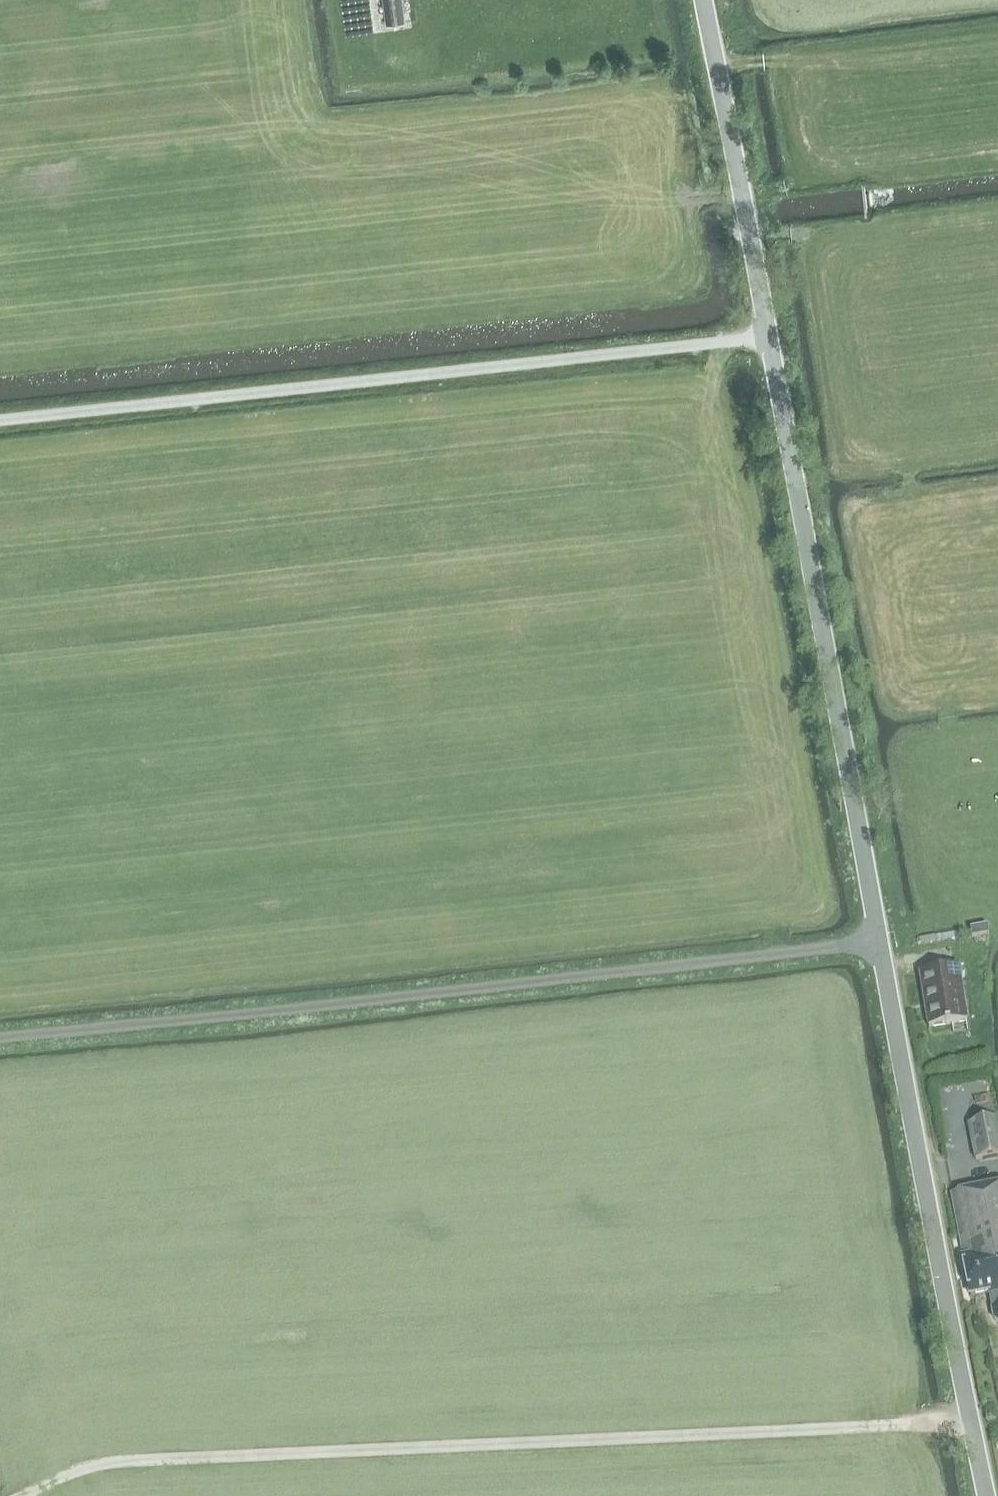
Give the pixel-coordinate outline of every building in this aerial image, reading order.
[(403,23),(400,0),(384,0),(387,25),(403,23)] [(988,935),(987,926),(969,928),(970,938),(952,940),(953,950),(954,950),(955,959),(961,958),(959,949),(980,945),(980,951),(988,951),(986,935),(988,935)] [(966,1021),(957,966),(918,973),(927,1027),(966,1021)] [(996,1119),(967,1124),(974,1160),(997,1156),(997,1129),(996,1119)] [(957,1192),(949,1193),(962,1257),(961,1258),(968,1296),(988,1291),(992,1308),(991,1308),(994,1326),(997,1325),(997,1184),(957,1192)]
